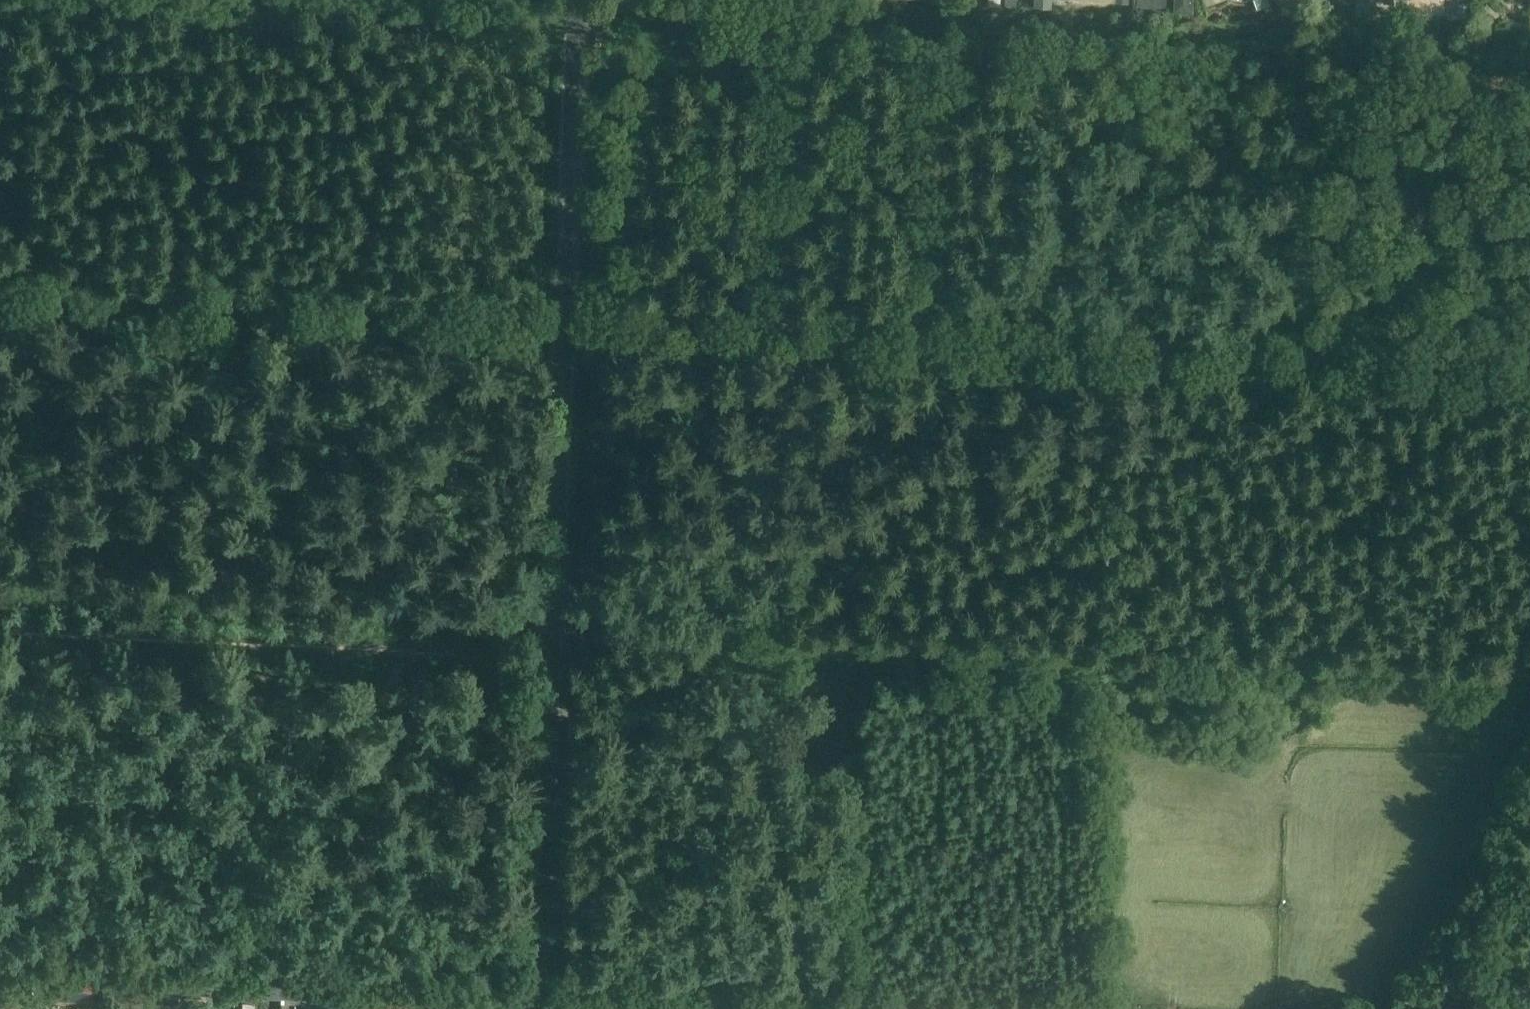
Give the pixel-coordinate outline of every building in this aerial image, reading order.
[(1270,9),(1268,0),(1238,0),(1242,16),(1270,9)] [(1358,9),(1370,10),(1370,0),(1358,0),(1358,9)] [(1446,15),(1462,15),(1463,0),(1446,0),(1446,15)] [(1214,8),(1218,22),(1235,17),(1231,3),(1214,8)] [(49,1001),(79,1003),(90,1003),(91,973),(49,971),(49,977),(49,1001)] [(239,997),(307,1000),(326,1001),(327,977),(240,973),(239,997)]
